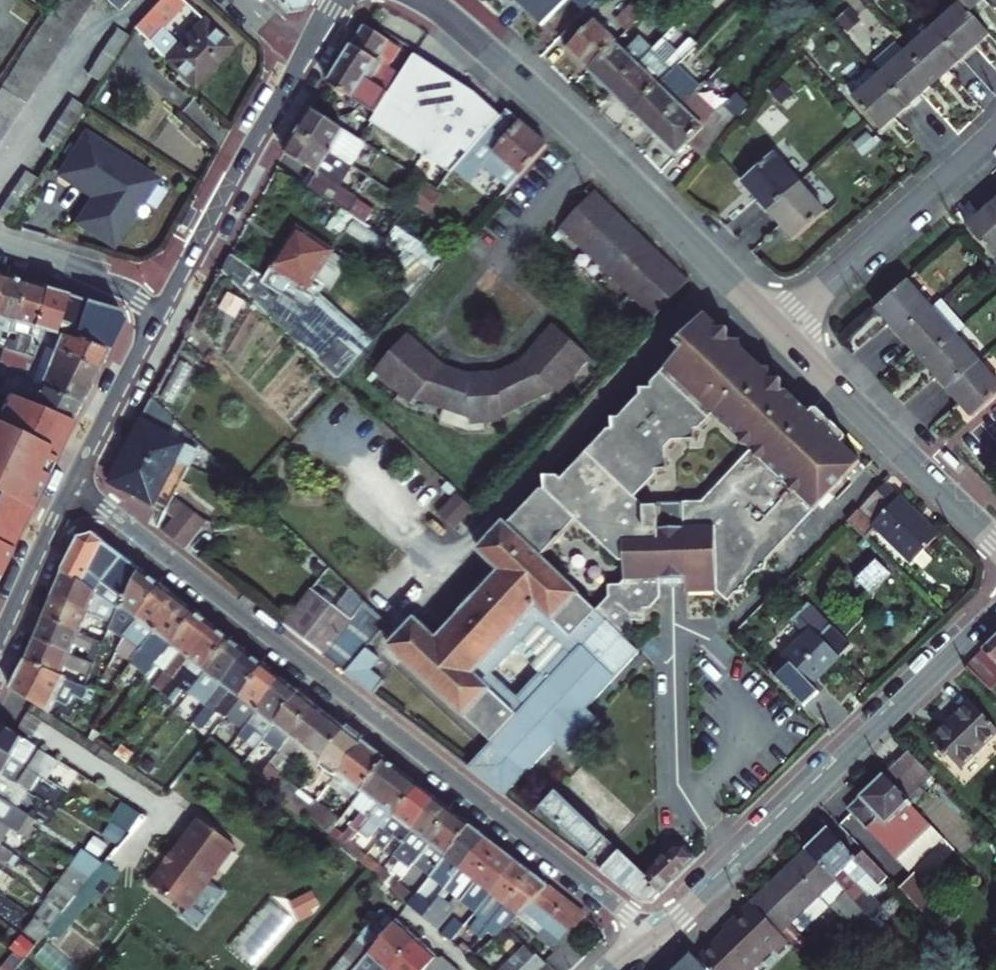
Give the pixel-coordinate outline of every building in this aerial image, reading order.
[(0,90),(0,142),(93,0),(60,0),(0,90)] [(118,11),(129,0),(106,0),(118,11)] [(150,43),(187,2),(185,0),(161,0),(135,29),(150,43)] [(305,0),(270,0),(284,13),(300,9),(305,0)] [(495,2),(539,45),(567,15),(551,0),(497,0),(495,2)] [(582,29),(585,26),(600,9),(591,0),(587,0),(570,18),(582,29)] [(968,26),(994,2),(993,0),(944,0),(959,16),(968,26)] [(959,16),(932,41),(959,71),(985,46),(968,26),(959,16)] [(206,20),(167,60),(196,88),(234,48),(206,20)] [(582,29),(567,45),(575,53),(565,63),(586,83),(613,54),(585,26),(582,29)] [(378,119),(398,88),(386,81),(403,52),(365,28),(329,86),(378,119)] [(87,77),(98,85),(127,41),(116,34),(87,77)] [(932,41),(906,64),(933,94),(959,71),(932,41)] [(636,76),(609,105),(630,124),(657,96),(672,81),(695,57),(687,50),(674,64),(661,51),(636,76)] [(412,115),(400,134),(460,167),(484,140),(509,113),(484,89),(418,52),(402,81),(437,120),(431,130),(412,115)] [(586,83),(609,105),(636,76),(613,54),(586,83)] [(933,94),(906,64),(881,87),(907,118),(933,94)] [(402,81),(398,88),(378,119),(381,121),(380,123),(400,134),(412,115),(431,130),(437,120),(402,81)] [(881,87),(853,111),(880,141),(907,118),(881,87)] [(657,96),(630,124),(652,146),(680,117),(657,96)] [(40,147),(51,154),(63,136),(82,109),(71,101),(40,147)] [(680,117),(652,146),(673,166),(683,155),(697,167),(730,128),(719,118),(712,125),(691,105),(680,117)] [(489,166),(513,187),(551,144),(513,108),(509,113),(484,140),(460,167),(459,168),(474,182),(489,166)] [(314,111),(300,134),(359,172),(372,150),(314,111)] [(300,134),(286,156),(316,176),(319,178),(327,164),(342,174),(345,170),(355,177),(359,172),(300,134)] [(149,182),(81,141),(58,177),(93,200),(77,226),(109,246),(126,218),(131,218),(136,211),(136,203),(149,182)] [(760,218),(791,190),(767,163),(736,190),(760,218)] [(21,174),(0,206),(0,222),(4,225),(33,182),(21,174)] [(316,176),(307,190),(350,217),(359,203),(319,178),(316,176)] [(690,277),(599,190),(563,226),(656,312),(690,277)] [(791,190),(760,218),(787,248),(817,221),(791,190)] [(991,202),(965,225),(995,259),(995,207),(991,202)] [(299,231),(264,287),(310,317),(321,301),(309,292),(332,252),(299,231)] [(227,262),(220,275),(243,295),(248,300),(258,280),(227,262)] [(12,323),(24,284),(3,278),(0,289),(0,335),(5,321),(12,323)] [(266,283),(258,280),(248,300),(270,319),(283,300),(264,287),(266,283)] [(901,282),(871,308),(895,336),(926,310),(901,282)] [(32,330),(33,328),(45,290),(39,288),(24,284),(12,323),(32,330)] [(33,328),(72,340),(86,302),(45,290),(33,328)] [(86,302),(72,340),(107,351),(123,319),(118,312),(86,302)] [(958,329),(935,303),(926,310),(950,337),(958,329)] [(895,336),(919,364),(950,337),(926,310),(895,336)] [(820,412),(812,415),(791,395),(785,394),(785,388),(784,381),(770,381),(770,370),(748,371),(745,369),(742,365),(741,342),(730,343),(731,330),(717,331),(717,326),(704,315),(675,346),(683,353),(652,386),(652,392),(640,392),(640,415),(635,421),(612,422),(612,433),(607,433),(561,483),(558,480),(544,480),(544,493),(540,493),(505,531),(505,529),(479,557),(501,577),(437,647),(415,626),(391,652),(494,748),(471,773),(506,800),(530,777),(559,745),(573,758),(602,727),(587,714),(640,655),(624,640),(634,629),(634,624),(647,624),(647,613),(649,613),(661,600),(661,584),(672,584),(686,584),(686,596),(722,595),(732,604),(739,597),(749,593),(751,583),(757,576),(768,573),(771,563),(863,463),(844,446),(848,441),(847,438),(820,412)] [(507,420),(507,416),(558,388),(562,392),(594,355),(556,322),(524,358),(531,364),(504,380),(503,370),(471,373),(471,380),(443,371),(446,368),(410,335),(376,373),(414,405),(419,399),(474,417),(475,423),(507,420)] [(32,330),(28,344),(98,370),(107,351),(72,340),(33,328),(32,330)] [(950,337),(919,364),(943,391),(974,364),(950,337)] [(24,357),(26,348),(7,342),(2,351),(21,357),(24,357)] [(29,370),(87,392),(98,370),(28,344),(26,348),(24,357),(32,360),(29,370)] [(16,372),(18,366),(21,357),(2,351),(0,350),(0,366),(16,372)] [(974,364),(943,391),(968,420),(995,395),(995,388),(974,364)] [(13,381),(79,407),(87,392),(29,370),(18,366),(16,372),(13,381)] [(16,387),(12,399),(60,419),(71,424),(79,407),(13,381),(11,385),(16,387)] [(71,424),(60,419),(12,399),(9,398),(0,415),(0,569),(71,424)] [(157,495),(169,501),(196,445),(152,403),(109,484),(109,489),(150,509),(157,495)] [(890,486),(862,515),(917,569),(942,542),(890,486)] [(194,516),(183,507),(160,533),(172,542),(194,516)] [(183,550),(205,524),(194,516),(172,542),(183,550)] [(63,574),(117,611),(119,609),(121,611),(140,575),(93,538),(79,541),(63,574)] [(859,569),(843,584),(862,603),(892,574),(881,563),(866,577),(859,569)] [(63,574),(53,599),(112,625),(117,611),(63,574)] [(128,617),(137,623),(161,591),(140,575),(121,611),(119,609),(117,611),(112,625),(108,633),(118,640),(128,617)] [(178,604),(161,591),(137,623),(125,639),(141,652),(178,604)] [(287,630),(346,677),(358,663),(387,630),(365,608),(352,626),(312,596),(287,630)] [(112,625),(53,599),(43,620),(80,636),(84,625),(100,631),(96,643),(103,646),(108,633),(112,625)] [(162,643),(170,650),(195,618),(178,604),(141,652),(138,656),(146,663),(162,643)] [(805,640),(785,660),(811,687),(840,659),(823,641),(832,633),(809,609),(792,625),(802,636),(805,640)] [(163,676),(173,683),(212,631),(195,618),(170,650),(179,656),(163,676)] [(43,620),(34,642),(71,658),(74,648),(91,655),(88,665),(94,668),(103,646),(96,643),(80,636),(43,620)] [(212,631),(173,683),(190,697),(230,645),(212,631)] [(848,651),(832,633),(823,641),(840,659),(848,651)] [(819,694),(811,687),(785,660),(805,640),(802,636),(766,673),(804,710),(819,694)] [(966,670),(992,695),(995,691),(995,641),(966,670)] [(71,658),(34,642),(29,656),(26,664),(61,680),(66,670),(89,679),(94,668),(88,665),(71,658)] [(230,645),(190,697),(207,710),(247,658),(230,645)] [(231,697),(240,704),(265,672),(247,658),(207,710),(215,717),(231,697)] [(346,677),(377,700),(388,686),(358,663),(346,677)] [(61,680),(26,664),(9,695),(48,718),(54,705),(69,712),(63,727),(71,731),(89,693),(61,680)] [(243,735),(281,685),(265,672),(240,704),(226,722),(243,735)] [(265,724),(273,730),(298,699),(281,685),(243,735),(241,737),(249,744),(265,724)] [(281,735),(290,743),(315,712),(298,699),(273,730),(268,736),(275,742),(281,735)] [(930,739),(958,768),(995,733),(968,704),(930,739)] [(290,743),(306,755),(331,724),(323,718),(315,712),(290,743)] [(331,724),(306,755),(322,767),(346,735),(331,724)] [(22,768),(30,772),(58,792),(70,775),(0,729),(0,754),(11,761),(22,768)] [(98,740),(91,734),(86,743),(91,747),(98,740)] [(326,781),(332,787),(362,748),(346,735),(322,767),(331,774),(326,781)] [(332,787),(330,789),(354,808),(386,766),(362,748),(332,787)] [(883,775),(906,800),(931,776),(908,752),(883,775)] [(2,778),(11,761),(0,754),(0,777),(2,778)] [(265,774),(249,760),(242,769),(259,782),(265,774)] [(353,809),(370,822),(403,779),(386,766),(354,808),(353,809)] [(19,789),(30,772),(22,768),(12,784),(19,789)] [(281,787),(265,774),(259,782),(275,795),(281,787)] [(894,856),(929,824),(906,800),(883,775),(847,808),(894,856)] [(8,805),(19,789),(12,784),(2,778),(0,777),(0,800),(8,805)] [(370,822),(387,836),(421,793),(409,784),(403,779),(370,822)] [(294,792),(284,784),(281,787),(275,795),(290,808),(302,793),(304,790),(299,786),(294,792)] [(290,808),(306,821),(316,807),(317,806),(302,793),(290,808)] [(387,836),(404,848),(437,806),(421,793),(387,836)] [(557,797),(542,814),(617,883),(614,886),(642,906),(654,905),(698,863),(687,851),(675,851),(647,878),(557,797)] [(8,805),(0,800),(0,818),(8,805)] [(410,873),(419,861),(454,819),(437,806),(404,848),(394,860),(410,873)] [(316,807),(306,821),(328,840),(340,826),(316,807)] [(142,822),(123,810),(109,827),(127,839),(142,822)] [(454,819),(419,861),(436,874),(471,831),(454,819)] [(196,824),(146,890),(183,917),(233,853),(196,824)] [(357,838),(340,826),(328,840),(345,854),(350,848),(357,838)] [(431,881),(446,893),(486,843),(471,831),(436,874),(431,881)] [(824,832),(803,850),(804,851),(834,881),(871,920),(881,911),(841,871),(852,861),(824,832)] [(446,893),(462,905),(502,855),(491,847),(486,843),(446,893)] [(366,862),(350,848),(345,854),(361,869),(366,862)] [(777,933),(790,921),(834,881),(804,851),(750,904),(777,933)] [(861,853),(852,861),(876,885),(883,877),(861,853)] [(462,905),(478,917),(517,867),(502,855),(462,905)] [(100,870),(84,858),(72,874),(87,885),(100,870)] [(361,869),(377,882),(382,875),(366,862),(361,869)] [(517,867),(478,917),(492,928),(510,908),(533,879),(517,867)] [(912,874),(896,890),(933,928),(949,913),(912,874)] [(382,875),(377,882),(392,895),(397,889),(382,875)] [(504,937),(514,927),(524,918),(551,893),(533,879),(510,908),(492,928),(498,933),(504,937)] [(834,881),(790,921),(800,933),(828,907),(855,935),(871,920),(834,881)] [(414,903),(397,889),(392,895),(408,909),(414,903)] [(290,906),(299,922),(322,909),(312,893),(290,906)] [(551,893),(524,918),(565,948),(587,922),(551,893)] [(408,909),(419,919),(427,909),(416,900),(414,903),(408,909)] [(750,904),(723,931),(726,934),(697,961),(706,969),(753,969),(759,964),(757,962),(770,949),(776,954),(787,943),(777,933),(750,904)] [(949,913),(933,928),(939,935),(956,919),(949,913)] [(381,969),(395,969),(418,944),(397,925),(358,969),(374,969),(377,966),(381,969)] [(439,962),(418,944),(395,969),(432,969),(439,962)] [(551,966),(555,969),(582,969),(590,963),(573,946),(551,966)] [(524,956),(532,965),(542,956),(534,948),(524,956)] [(510,969),(534,969),(536,969),(532,965),(524,956),(510,969)] [(439,962),(432,969),(458,969),(449,962),(439,962)]
